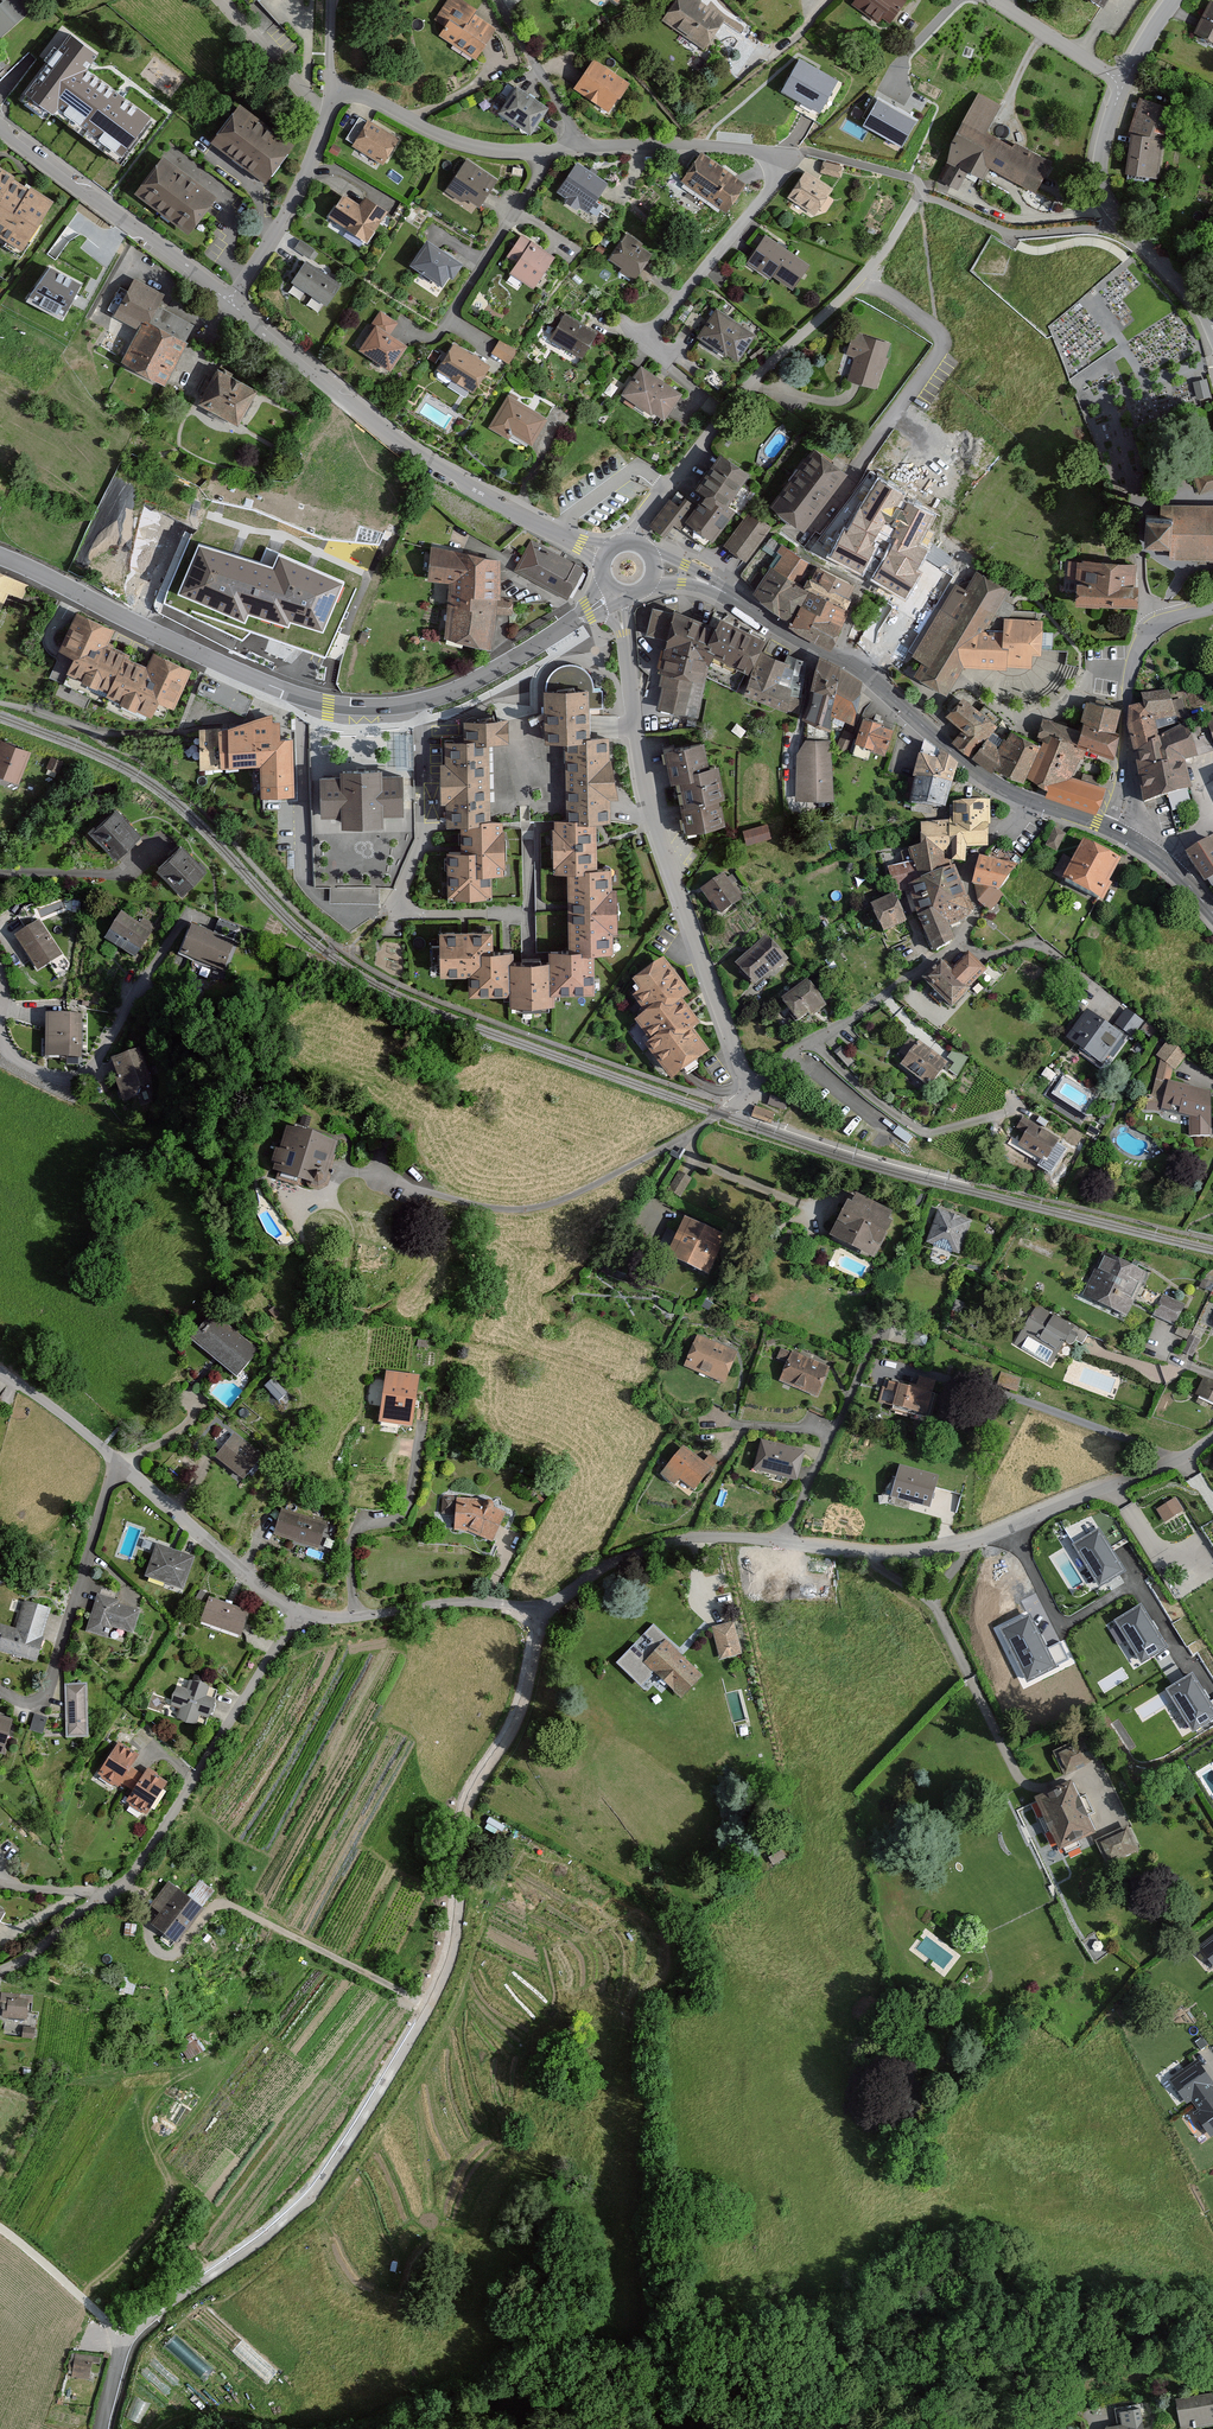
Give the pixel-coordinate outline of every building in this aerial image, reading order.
[(18,0),(0,0),(0,1),(2,2),(0,4),(0,35),(28,12),(18,0)] [(462,0),(445,0),(433,19),(441,23),(433,35),(471,59),(491,27),(469,13),(473,6),(462,0)] [(688,0),(672,0),(659,21),(701,47),(720,20),(688,0)] [(902,0),(849,0),(847,2),(875,24),(880,17),(886,23),(903,1),(902,0)] [(1210,1),(1194,33),(1212,43),(1212,2),(1210,1)] [(60,48),(53,43),(39,62),(45,67),(21,100),(49,120),(53,115),(120,165),(155,118),(88,69),(99,54),(71,33),(60,48)] [(626,82),(591,58),(570,88),(604,113),(626,82)] [(832,84),(800,65),(781,99),(813,117),(832,84)] [(542,108),(512,87),(494,113),(524,133),(542,108)] [(999,104),(978,93),(943,162),(980,180),(986,169),(1035,194),(1050,164),(985,131),(999,104)] [(1138,99),(1131,135),(1124,173),(1156,179),(1164,139),(1151,137),(1157,103),(1138,99)] [(289,145),(234,103),(205,142),(260,183),(289,145)] [(916,122),(881,103),(868,126),(903,145),(916,122)] [(394,137),(363,120),(348,146),(380,163),(394,137)] [(697,154),(678,181),(722,212),(741,185),(697,154)] [(210,197),(156,157),(129,194),(183,234),(210,197)] [(494,179),(463,159),(442,190),(473,211),(494,179)] [(603,181),(573,161),(553,191),(583,211),(603,181)] [(830,189),(803,171),(785,198),(812,216),(830,189)] [(0,172),(0,243),(13,251),(45,201),(0,172)] [(355,204),(338,193),(323,216),(362,241),(382,209),(360,196),(355,204)] [(625,226),(604,257),(632,277),(653,246),(625,226)] [(548,255),(517,235),(503,256),(511,261),(503,272),(528,288),(548,255)] [(804,265),(761,236),(742,264),(765,279),(769,275),(788,288),(804,265)] [(309,255),(314,246),(301,239),(296,249),(309,255)] [(458,263),(423,239),(405,265),(437,286),(444,275),(448,278),(458,263)] [(325,303),(337,285),(306,264),(294,281),(325,303)] [(82,285),(49,267),(28,299),(63,318),(82,285)] [(161,294),(129,278),(111,315),(133,327),(114,364),(159,388),(191,326),(155,307),(161,294)] [(752,334),(712,309),(694,337),(734,362),(752,334)] [(387,365),(401,345),(387,335),(397,321),(381,310),(370,325),(374,327),(360,347),(387,365)] [(593,332),(561,314),(547,339),(579,357),(593,332)] [(878,390),(890,343),(849,333),(844,356),(853,358),(847,382),(878,390)] [(516,350),(499,339),(490,352),(507,363),(516,350)] [(473,389),(489,364),(454,342),(438,367),(473,389)] [(677,392),(636,365),(617,394),(659,420),(677,392)] [(249,388),(210,368),(191,406),(229,426),(249,388)] [(1194,380),(1198,398),(1211,396),(1208,378),(1194,380)] [(509,439),(512,433),(531,444),(548,416),(511,392),(489,427),(509,439)] [(893,441),(886,458),(902,464),(909,448),(893,441)] [(843,471),(811,446),(767,504),(800,528),(843,471)] [(746,470),(717,449),(685,492),(677,486),(648,524),(664,535),(674,523),(680,528),(685,521),(711,539),(734,508),(724,501),(746,470)] [(1194,474),(1200,493),(1212,490),(1212,469),(1194,474)] [(106,514),(99,543),(85,535),(80,545),(77,559),(91,566),(103,545),(107,537),(117,543),(124,544),(128,527),(126,529),(132,502),(134,498),(137,487),(132,484),(113,480),(104,498),(102,505),(109,508),(106,514)] [(1165,505),(1165,518),(1141,518),(1141,547),(1165,547),(1165,561),(1212,561),(1212,505),(1165,505)] [(773,525),(751,509),(725,544),(747,561),(773,525)] [(359,586),(197,517),(159,606),(242,642),(252,633),(325,664),(359,586)] [(517,568),(566,597),(582,570),(533,541),(517,568)] [(496,557),(426,543),(421,577),(446,579),(440,636),(486,641),(493,612),(513,613),(514,597),(494,593),(496,557)] [(851,585),(781,544),(752,592),(830,638),(849,607),(841,603),(851,585)] [(1137,564),(1073,560),(1072,603),(1135,606),(1137,564)] [(947,610),(939,607),(910,655),(920,661),(911,675),(948,694),(964,665),(1006,670),(1006,663),(1030,665),(1030,653),(1039,652),(1042,618),(1004,615),(999,629),(982,628),(1008,588),(973,569),(947,610)] [(0,571),(0,596),(2,592),(21,600),(28,585),(0,571)] [(108,627),(69,608),(51,646),(61,651),(54,665),(96,686),(94,690),(140,712),(148,696),(166,705),(185,667),(147,648),(140,662),(100,643),(108,627)] [(675,616),(653,609),(646,637),(668,641),(667,651),(662,651),(659,667),(662,668),(660,686),(656,707),(685,714),(693,677),(701,679),(707,651),(741,668),(756,638),(716,614),(711,619),(709,627),(676,613),(675,616)] [(785,659),(757,646),(735,689),(795,713),(802,698),(804,658),(785,651),(785,659)] [(810,661),(810,663),(805,684),(808,685),(798,715),(827,726),(827,710),(850,722),(862,686),(810,661)] [(488,928),(433,928),(433,973),(462,973),(462,992),(504,991),(504,1003),(549,1002),(548,991),(589,991),(589,949),(610,949),(609,866),(593,866),(592,820),(607,819),(606,735),(584,736),(584,686),(538,687),(538,739),(561,739),(562,816),(548,816),(548,869),(562,869),(563,947),(543,947),(543,959),(512,959),(512,947),(488,947),(488,928)] [(972,751),(981,736),(998,718),(957,692),(946,709),(960,724),(950,735),(972,751)] [(1137,757),(1143,803),(1194,787),(1188,765),(1197,763),(1186,728),(1179,730),(1168,692),(1140,698),(1143,708),(1129,713),(1127,734),(1130,757),(1137,757)] [(1119,704),(1083,695),(1075,719),(1043,713),(1032,730),(1041,736),(1039,740),(1027,776),(1043,783),(1040,794),(1096,816),(1110,785),(1072,773),(1077,758),(1086,763),(1088,752),(1114,757),(1119,704)] [(891,726),(860,713),(852,731),(844,727),(837,745),(848,750),(852,739),(881,751),(891,726)] [(282,715),(188,720),(190,758),(250,755),(252,794),(286,792),(282,715)] [(504,716),(457,716),(457,737),(439,737),(439,820),(456,820),(456,848),(440,848),(440,893),(486,893),(486,871),(500,871),(500,817),(485,817),(484,740),(504,740),(504,716)] [(981,736),(972,751),(1020,785),(1027,776),(1039,740),(1010,726),(996,744),(981,736)] [(831,737),(796,737),(797,799),(833,798),(831,737)] [(0,739),(0,775),(14,781),(27,750),(0,739)] [(701,739),(659,745),(664,778),(674,777),(681,827),(722,821),(713,761),(705,762),(701,739)] [(935,759),(917,754),(907,802),(944,805),(954,769),(938,754),(935,759)] [(344,777),(324,778),(324,817),(344,817),(344,828),(384,828),(384,816),(407,816),(406,777),(384,777),(384,770),(344,771),(344,777)] [(989,798),(951,801),(952,820),(921,821),(916,835),(918,844),(908,849),(911,862),(888,869),(897,895),(905,891),(928,949),(950,940),(945,925),(969,916),(974,908),(952,862),(964,862),(964,845),(987,846),(989,798)] [(135,831),(109,806),(83,832),(108,858),(135,831)] [(769,823),(745,828),(748,844),(772,838),(769,823)] [(1046,844),(1057,851),(1067,834),(1056,827),(1046,844)] [(1120,857),(1077,835),(1056,875),(1099,897),(1120,857)] [(1187,854),(1205,881),(1212,876),(1212,837),(1187,854)] [(206,871),(178,842),(153,866),(180,895),(206,871)] [(1018,867),(978,859),(972,887),(1001,892),(1007,883),(1018,867)] [(722,873),(699,889),(717,913),(740,897),(722,873)] [(330,886),(331,902),(379,901),(379,885),(330,886)] [(892,893),(867,905),(880,931),(904,920),(892,893)] [(153,929),(120,910),(103,939),(135,959),(153,929)] [(39,918),(12,935),(35,971),(62,954),(39,918)] [(237,927),(218,920),(211,936),(231,943),(237,927)] [(211,936),(193,929),(183,953),(225,969),(234,945),(231,943),(211,936)] [(767,933),(733,962),(754,986),(787,957),(767,933)] [(942,970),(936,965),(922,980),(949,1006),(965,989),(962,986),(982,964),(964,947),(942,970)] [(639,1012),(630,1019),(644,1039),(638,1043),(665,1079),(704,1050),(688,1029),(696,1023),(679,999),(688,993),(659,956),(626,981),(633,991),(627,995),(639,1012)] [(807,978),(778,999),(792,1019),(805,1010),(809,1016),(826,1004),(807,978)] [(1124,1034),(1087,1006),(1064,1037),(1101,1065),(1124,1034)] [(1144,1020),(1126,1007),(1114,1024),(1132,1037),(1144,1020)] [(83,1013),(43,1012),(43,1056),(82,1057),(83,1013)] [(947,1060),(918,1038),(899,1062),(928,1085),(947,1060)] [(1189,1052),(1170,1039),(1156,1054),(1160,1057),(1151,1093),(1145,1093),(1145,1109),(1158,1108),(1188,1115),(1188,1134),(1209,1134),(1207,1089),(1172,1080),(1174,1068),(1176,1069),(1189,1052)] [(139,1047),(107,1057),(120,1099),(133,1095),(137,1085),(150,1082),(139,1047)] [(775,1112),(755,1105),(751,1117),(771,1123),(775,1112)] [(1056,1137),(1030,1120),(1016,1143),(1042,1160),(1056,1137)] [(325,1141),(269,1124),(255,1168),(310,1186),(325,1141)] [(692,1178),(678,1170),(666,1189),(680,1198),(692,1178)] [(847,1202),(842,1200),(824,1237),(868,1259),(891,1211),(852,1192),(847,1202)] [(969,1218),(935,1207),(924,1240),(958,1251),(969,1218)] [(719,1235),(678,1216),(660,1255),(701,1274),(719,1235)] [(1148,1271),(1104,1249),(1081,1294),(1125,1316),(1148,1271)] [(1185,1302),(1164,1292),(1153,1315),(1174,1325),(1185,1302)] [(1054,1312),(1030,1308),(1015,1341),(1051,1363),(1063,1340),(1070,1344),(1078,1328),(1054,1312)] [(257,1348),(212,1310),(189,1337),(233,1375),(257,1348)] [(736,1350),(696,1333),(681,1366),(721,1384),(736,1350)] [(1200,1338),(1190,1333),(1181,1351),(1192,1356),(1200,1338)] [(827,1366),(791,1350),(777,1380),(814,1396),(827,1366)] [(414,1374),(381,1369),(372,1422),(405,1427),(414,1374)] [(1004,1370),(1000,1385),(1019,1390),(1023,1376),(1004,1370)] [(914,1387),(884,1380),(878,1402),(925,1413),(934,1378),(917,1374),(914,1387)] [(1202,1376),(1194,1393),(1212,1403),(1212,1381),(1202,1376)] [(261,1454),(233,1432),(213,1457),(240,1479),(261,1454)] [(800,1450),(757,1440),(750,1469),(793,1480),(800,1450)] [(701,1461),(680,1444),(656,1473),(670,1484),(675,1478),(690,1490),(715,1459),(708,1453),(701,1461)] [(938,1475),(899,1464),(891,1495),(930,1506),(938,1475)] [(1176,1496),(1156,1508),(1163,1521),(1184,1509),(1176,1496)] [(470,1497),(450,1497),(451,1528),(463,1529),(489,1540),(505,1511),(470,1497)] [(322,1523),(278,1510),(271,1534),(314,1547),(322,1523)] [(1123,1570),(1098,1529),(1074,1544),(1099,1585),(1123,1570)] [(191,1555),(153,1543),(142,1578),(180,1589),(191,1555)] [(116,1600),(94,1593),(84,1631),(104,1636),(107,1627),(128,1633),(135,1609),(115,1603),(116,1600)] [(245,1608),(206,1595),(197,1623),(236,1635),(245,1608)] [(0,1624),(0,1652),(30,1661),(47,1607),(22,1600),(13,1628),(0,1624)] [(1166,1645),(1141,1604),(1117,1619),(1142,1660),(1166,1645)] [(1055,1667),(1030,1615),(1002,1628),(1027,1680),(1055,1667)] [(735,1620),(712,1626),(720,1659),(743,1653),(735,1620)] [(701,1675),(662,1639),(643,1660),(682,1696),(701,1675)] [(1192,1675),(1168,1690),(1193,1731),(1212,1718),(1212,1709),(1192,1675)] [(207,1686),(178,1677),(170,1706),(178,1708),(175,1718),(203,1726),(212,1696),(205,1694),(207,1686)] [(83,1683),(62,1683),(62,1738),(83,1737),(83,1683)] [(45,1717),(31,1713),(26,1731),(40,1735),(45,1717)] [(0,1715),(0,1746),(1,1747),(10,1718),(0,1715)] [(1084,1734),(1053,1749),(1065,1775),(1096,1761),(1084,1734)] [(137,1754),(117,1741),(95,1773),(116,1788),(119,1783),(128,1790),(122,1799),(144,1813),(165,1782),(144,1767),(141,1773),(130,1765),(137,1754)] [(1068,1781),(1030,1797),(1052,1849),(1090,1833),(1068,1781)] [(1128,1824),(1095,1838),(1106,1864),(1139,1850),(1128,1824)] [(154,1913),(145,1924),(169,1944),(198,1909),(165,1881),(145,1906),(154,1913)] [(1199,1944),(1212,1962),(1212,1935),(1199,1944)] [(28,1998),(6,1996),(4,2014),(26,2017),(28,1998)] [(32,2025),(20,2025),(19,2037),(32,2038),(32,2025)] [(1199,2061),(1170,2079),(1187,2102),(1192,2098),(1200,2109),(1195,2112),(1211,2133),(1212,2131),(1212,2087),(1210,2083),(1212,2082),(1212,2080),(1199,2061)] [(1173,2400),(1179,2427),(1212,2420),(1212,2400),(1212,2393),(1173,2400)] [(142,2421),(149,2401),(136,2396),(128,2416),(142,2421)] [(1103,2428),(1146,2428),(1142,2404),(1115,2409),(1118,2426),(1103,2428)]
